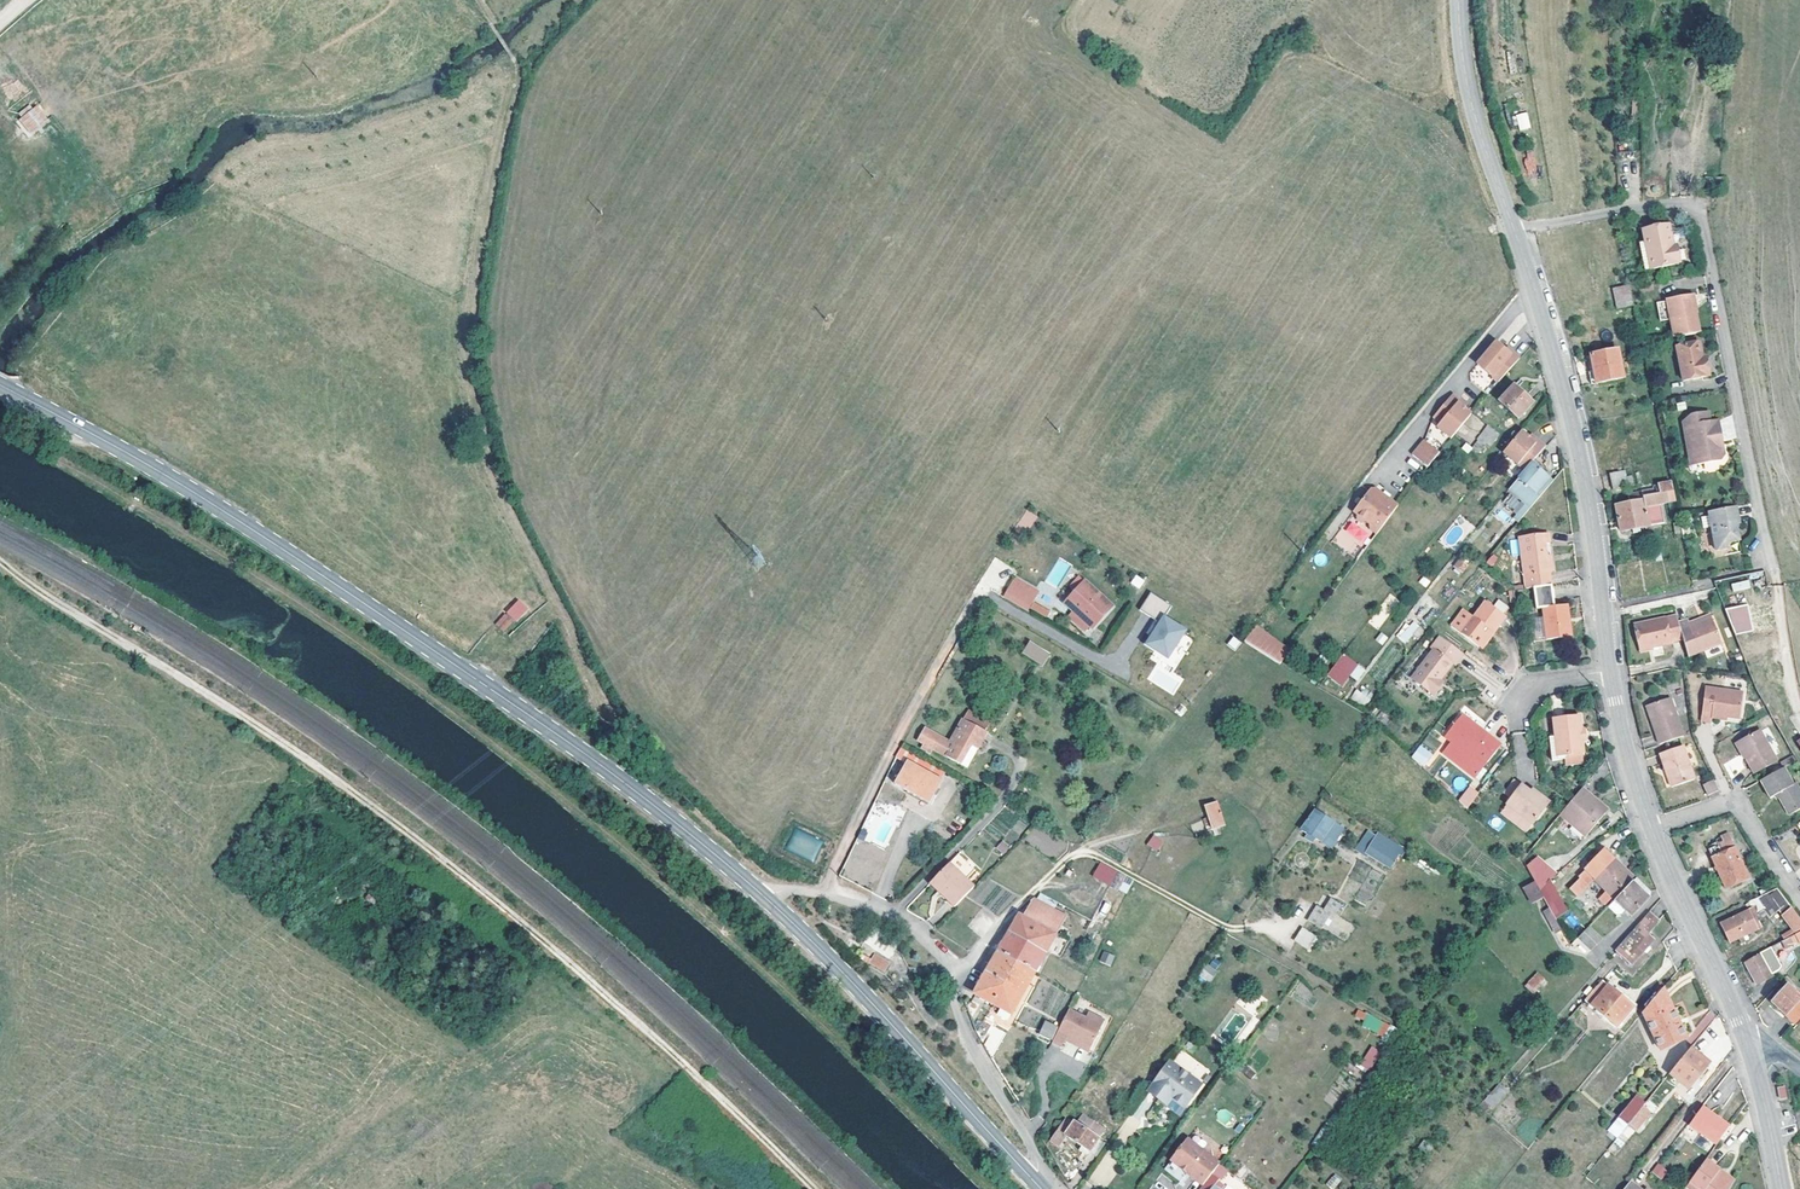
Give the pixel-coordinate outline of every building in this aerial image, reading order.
[(38,108),(20,120),(29,134),(47,122),(38,108)] [(1527,111),(1515,114),(1520,131),(1531,128),(1527,111)] [(1532,150),(1523,153),(1530,175),(1539,172),(1532,150)] [(1538,208),(1525,210),(1529,223),(1542,221),(1538,208)] [(1678,270),(1678,266),(1675,250),(1672,229),(1645,234),(1647,245),(1640,247),(1645,275),(1678,270)] [(1675,250),(1678,266),(1684,265),(1681,249),(1675,250)] [(1649,286),(1633,289),(1635,296),(1651,293),(1649,286)] [(1635,309),(1630,288),(1616,291),(1621,313),(1635,309)] [(1692,320),(1694,319),(1697,318),(1693,298),(1687,299),(1692,320)] [(1662,305),(1661,305),(1663,316),(1668,343),(1698,337),(1694,319),(1692,320),(1687,299),(1662,304),(1662,305)] [(1654,318),(1663,316),(1661,305),(1652,307),(1654,318)] [(1683,377),(1710,371),(1706,353),(1703,339),(1677,344),(1683,377)] [(1512,354),(1497,342),(1479,364),(1501,383),(1522,358),(1515,351),(1512,354)] [(1618,352),(1591,358),(1598,387),(1625,380),(1618,352)] [(1706,353),(1710,371),(1715,370),(1711,352),(1706,353)] [(1514,387),(1499,402),(1519,421),(1534,406),(1514,387)] [(1462,402),(1453,394),(1434,417),(1442,424),(1439,429),(1454,441),(1472,418),(1474,416),(1461,405),(1462,402)] [(1682,460),(1720,453),(1715,424),(1704,426),(1702,415),(1684,419),(1677,424),(1682,460)] [(1483,455),(1499,432),(1487,424),(1471,447),(1483,455)] [(1529,468),(1536,459),(1549,443),(1542,437),(1538,441),(1524,429),(1509,447),(1507,449),(1529,468)] [(1429,470),(1442,454),(1427,442),(1414,457),(1429,470)] [(1720,453),(1682,460),(1694,469),(1717,465),(1720,457),(1720,453)] [(1557,477),(1536,459),(1529,468),(1514,486),(1535,503),(1557,477)] [(1627,471),(1610,475),(1612,492),(1630,487),(1627,471)] [(1676,500),(1671,478),(1658,481),(1660,492),(1639,496),(1638,491),(1625,494),(1628,506),(1616,508),(1621,533),(1668,524),(1664,503),(1676,500)] [(1376,536),(1380,532),(1399,508),(1376,490),(1370,491),(1356,509),(1357,521),(1361,524),(1365,523),(1369,525),(1369,531),(1376,536)] [(1023,510),(1017,530),(1030,533),(1035,513),(1023,510)] [(1736,511),(1710,516),(1717,555),(1728,552),(1731,546),(1740,544),(1736,525),(1741,523),(1739,511),(1736,511)] [(1553,587),(1551,575),(1549,558),(1548,545),(1553,545),(1551,534),(1521,537),(1527,590),(1536,589),(1553,587)] [(1461,573),(1469,563),(1461,556),(1452,566),(1461,573)] [(1046,580),(1056,587),(1070,564),(1060,557),(1046,580)] [(1079,578),(1070,589),(1076,595),(1079,598),(1089,587),(1079,578)] [(1136,579),(1132,586),(1139,590),(1144,583),(1136,579)] [(1731,583),(1733,592),(1751,588),(1748,579),(1731,583)] [(1111,607),(1089,587),(1079,598),(1076,595),(1066,605),(1074,613),(1069,619),(1079,628),(1085,621),(1091,627),(1092,628),(1111,607)] [(1545,610),(1556,608),(1553,587),(1536,589),(1539,611),(1545,610)] [(1009,590),(1004,598),(1019,607),(1024,599),(1009,590)] [(1173,607),(1152,594),(1141,611),(1161,624),(1153,637),(1151,636),(1145,645),(1156,652),(1169,660),(1187,632),(1165,618),(1173,607)] [(1427,599),(1413,617),(1426,627),(1440,608),(1427,599)] [(519,600),(508,612),(516,620),(527,608),(519,600)] [(1460,633),(1479,648),(1501,620),(1505,623),(1508,619),(1489,604),(1476,620),(1473,617),(1460,633)] [(1535,624),(1537,643),(1574,638),(1569,606),(1556,608),(1545,610),(1547,622),(1535,624)] [(1725,614),(1736,639),(1754,634),(1747,607),(1725,614)] [(1453,627),(1460,633),(1473,617),(1465,611),(1453,627)] [(505,613),(494,623),(503,632),(514,622),(505,613)] [(1410,618),(1396,636),(1405,643),(1419,626),(1410,618)] [(1660,645),(1685,640),(1681,625),(1679,619),(1666,622),(1665,618),(1653,620),(1660,645)] [(1501,620),(1479,648),(1484,651),(1505,623),(1501,620)] [(1652,647),(1660,645),(1653,620),(1632,625),(1638,650),(1652,647)] [(1085,621),(1079,628),(1085,633),(1091,627),(1085,621)] [(1718,621),(1692,628),(1693,633),(1719,625),(1718,621)] [(1691,622),(1681,625),(1685,640),(1690,659),(1726,651),(1719,625),(1693,633),(1692,628),(1691,622)] [(1245,642),(1268,656),(1277,642),(1255,628),(1245,642)] [(1380,632),(1375,641),(1383,645),(1388,637),(1380,632)] [(1227,645),(1236,651),(1242,641),(1232,636),(1227,645)] [(1466,654),(1441,636),(1432,649),(1435,651),(1414,680),(1435,695),(1441,687),(1438,685),(1452,665),(1455,668),(1466,654)] [(1291,651),(1277,642),(1268,656),(1281,665),(1291,651)] [(1051,655),(1030,644),(1023,656),(1044,667),(1051,655)] [(1652,647),(1638,650),(1639,657),(1653,654),(1652,647)] [(1341,686),(1358,665),(1343,653),(1326,674),(1341,686)] [(1350,675),(1357,680),(1365,670),(1359,665),(1350,675)] [(1358,687),(1353,701),(1367,706),(1372,692),(1358,687)] [(1713,721),(1728,723),(1741,724),(1744,699),(1704,694),(1700,727),(1712,729),(1712,727),(1713,721)] [(1660,746),(1684,736),(1671,699),(1646,707),(1660,746)] [(1468,727),(1471,723),(1464,717),(1447,738),(1473,758),(1464,770),(1477,779),(1503,747),(1481,730),(1478,734),(1468,727)] [(1554,720),(1556,737),(1558,759),(1583,757),(1581,743),(1583,743),(1582,731),(1581,718),(1554,720)] [(934,756),(936,751),(969,769),(989,734),(966,723),(960,720),(948,742),(926,729),(919,742),(925,745),(922,750),(934,756)] [(1478,734),(1481,730),(1471,723),(1468,727),(1478,734)] [(1746,761),(1744,762),(1752,778),(1776,765),(1759,734),(1738,745),(1746,761)] [(1559,763),(1558,759),(1556,737),(1549,738),(1551,764),(1559,763)] [(1422,743),(1410,756),(1423,767),(1435,754),(1422,743)] [(1742,763),(1744,762),(1746,761),(1738,745),(1733,748),(1742,763)] [(1683,747),(1660,754),(1670,787),(1694,780),(1683,747)] [(899,748),(895,757),(906,763),(894,784),(929,803),(945,773),(899,748)] [(1781,766),(1784,772),(1796,765),(1794,759),(1781,766)] [(1784,772),(1761,784),(1771,801),(1777,797),(1789,818),(1799,812),(1799,794),(1796,786),(1793,788),(1784,772)] [(1707,796),(1718,792),(1716,790),(1713,781),(1704,785),(1707,796)] [(1502,796),(1510,802),(1521,788),(1514,782),(1502,796)] [(1529,794),(1521,788),(1510,802),(1506,807),(1531,827),(1549,805),(1531,791),(1529,794)] [(1608,812),(1582,790),(1578,795),(1604,817),(1608,812)] [(1459,805),(1468,813),(1479,797),(1471,791),(1459,805)] [(1583,842),(1604,817),(1578,795),(1569,805),(1557,819),(1583,842)] [(1216,803),(1204,808),(1214,833),(1226,829),(1216,803)] [(898,815),(872,804),(858,837),(884,847),(898,815)] [(1526,833),(1531,827),(1506,807),(1502,813),(1526,833)] [(1315,812),(1302,833),(1307,835),(1303,842),(1313,846),(1315,842),(1326,848),(1339,827),(1315,812)] [(1724,842),(1709,849),(1727,890),(1750,880),(1728,833),(1722,836),(1724,842)] [(1152,834),(1146,845),(1158,851),(1164,840),(1152,834)] [(1400,849),(1378,836),(1375,840),(1366,835),(1356,852),(1368,859),(1371,856),(1389,867),(1400,849)] [(1608,850),(1568,883),(1575,893),(1593,877),(1606,891),(1599,899),(1605,905),(1631,878),(1608,850)] [(1533,883),(1539,892),(1555,874),(1536,857),(1526,870),(1529,874),(1533,883)] [(1093,878),(1109,887),(1117,873),(1101,864),(1093,878)] [(973,889),(950,865),(930,885),(953,909),(973,889)] [(1068,870),(1064,877),(1071,880),(1075,874),(1068,870)] [(1126,897),(1133,883),(1117,873),(1109,887),(1126,897)] [(1633,883),(1648,899),(1649,891),(1637,879),(1633,883)] [(1530,903),(1541,896),(1539,892),(1533,883),(1522,889),(1530,903)] [(1632,917),(1648,899),(1633,883),(1608,907),(1619,918),(1626,911),(1632,917)] [(1549,884),(1539,892),(1541,896),(1553,918),(1564,911),(1549,884)] [(1788,939),(1799,932),(1799,922),(1777,889),(1749,903),(1756,917),(1763,913),(1766,920),(1776,914),(1788,939)] [(1315,905),(1307,920),(1346,942),(1355,926),(1338,916),(1344,905),(1330,897),(1323,909),(1315,905)] [(1009,934),(1046,952),(1065,919),(1033,901),(1030,904),(1033,906),(1025,920),(1019,918),(1016,924),(1010,920),(1007,926),(1012,929),(1009,934)] [(1721,925),(1730,942),(1738,938),(1741,943),(1746,941),(1743,935),(1756,928),(1748,911),(1721,925)] [(1650,913),(1616,951),(1631,965),(1655,938),(1650,934),(1660,922),(1650,913)] [(1299,924),(1291,937),(1307,946),(1314,932),(1299,924)] [(1589,926),(1580,936),(1590,946),(1600,936),(1589,926)] [(873,946),(894,958),(902,945),(883,932),(873,946)] [(1781,942),(1785,950),(1799,942),(1799,932),(1788,939),(1781,942)] [(1017,963),(1035,973),(1046,952),(1009,934),(998,954),(1017,963)] [(1771,947),(1760,953),(1762,956),(1746,964),(1758,985),(1772,977),(1771,976),(1780,972),(1782,968),(1771,947)] [(988,956),(995,960),(998,954),(991,950),(988,956)] [(1103,951),(1098,962),(1110,966),(1115,955),(1103,951)] [(975,995),(993,1005),(1017,963),(998,954),(995,960),(991,966),(987,973),(975,995)] [(891,965),(876,956),(871,964),(886,973),(891,965)] [(983,963),(991,966),(995,960),(988,956),(983,963)] [(1017,963),(993,1005),(1002,1009),(998,1018),(1008,1022),(1035,973),(1017,963)] [(1198,977),(1209,984),(1218,971),(1206,964),(1198,977)] [(1529,986),(1535,993),(1546,984),(1540,976),(1529,986)] [(1602,982),(1584,1003),(1614,1029),(1632,1007),(1602,982)] [(1531,997),(1535,993),(1529,986),(1524,990),(1531,997)] [(1771,1003),(1793,1022),(1799,1014),(1799,999),(1786,986),(1771,1003)] [(1663,989),(1642,1013),(1660,1051),(1686,1039),(1663,989)] [(965,1008),(970,1018),(979,1003),(973,1000),(970,998),(965,1008)] [(1071,1008),(1054,1041),(1065,1046),(1070,1037),(1093,1049),(1109,1021),(1091,1012),(1088,1017),(1071,1008)] [(1361,1026),(1384,1036),(1389,1023),(1366,1014),(1361,1026)] [(1046,1022),(1039,1036),(1051,1041),(1057,1028),(1046,1022)] [(991,1060),(994,1063),(1008,1036),(996,1030),(986,1049),(991,1060)] [(1372,1046),(1360,1063),(1369,1070),(1382,1053),(1372,1046)] [(1690,1048),(1668,1075),(1689,1091),(1710,1064),(1690,1048)] [(1169,1093),(1179,1101),(1193,1081),(1172,1064),(1149,1094),(1161,1103),(1169,1093)] [(1667,1080),(1658,1085),(1664,1094),(1672,1088),(1667,1080)] [(1179,1101),(1171,1110),(1169,1113),(1182,1122),(1205,1090),(1193,1081),(1179,1101)] [(1498,1084),(1482,1102),(1493,1111),(1508,1093),(1498,1084)] [(1778,1099),(1787,1098),(1785,1085),(1776,1086),(1778,1099)] [(1091,1097),(1083,1092),(1074,1106),(1081,1111),(1091,1097)] [(1101,1103),(1104,1099),(1094,1092),(1091,1097),(1101,1103)] [(1161,1103),(1171,1110),(1179,1101),(1169,1093),(1161,1103)] [(1618,1119),(1627,1126),(1642,1107),(1634,1100),(1618,1119)] [(1642,1107),(1627,1126),(1635,1133),(1651,1115),(1642,1107)] [(1715,1148),(1729,1130),(1702,1110),(1688,1128),(1715,1148)] [(1066,1119),(1051,1141),(1061,1148),(1068,1138),(1098,1158),(1106,1146),(1101,1142),(1107,1132),(1083,1116),(1076,1126),(1066,1119)] [(1166,1168),(1171,1172),(1193,1143),(1187,1138),(1166,1168)] [(1186,1172),(1191,1176),(1208,1153),(1193,1143),(1171,1172),(1181,1179),(1186,1172)] [(1101,1188),(1118,1173),(1111,1166),(1118,1160),(1111,1153),(1088,1174),(1101,1188)] [(1221,1163),(1208,1153),(1191,1176),(1204,1185),(1221,1163)] [(1730,1187),(1716,1177),(1720,1172),(1706,1161),(1689,1184),(1696,1188),(1729,1188),(1730,1187)] [(1653,1175),(1662,1181),(1668,1172),(1659,1166),(1653,1175)] [(1730,1187),(1734,1182),(1720,1172),(1716,1177),(1730,1187)] [(1330,1188),(1332,1188),(1342,1181),(1336,1173),(1324,1183),(1330,1188)]
